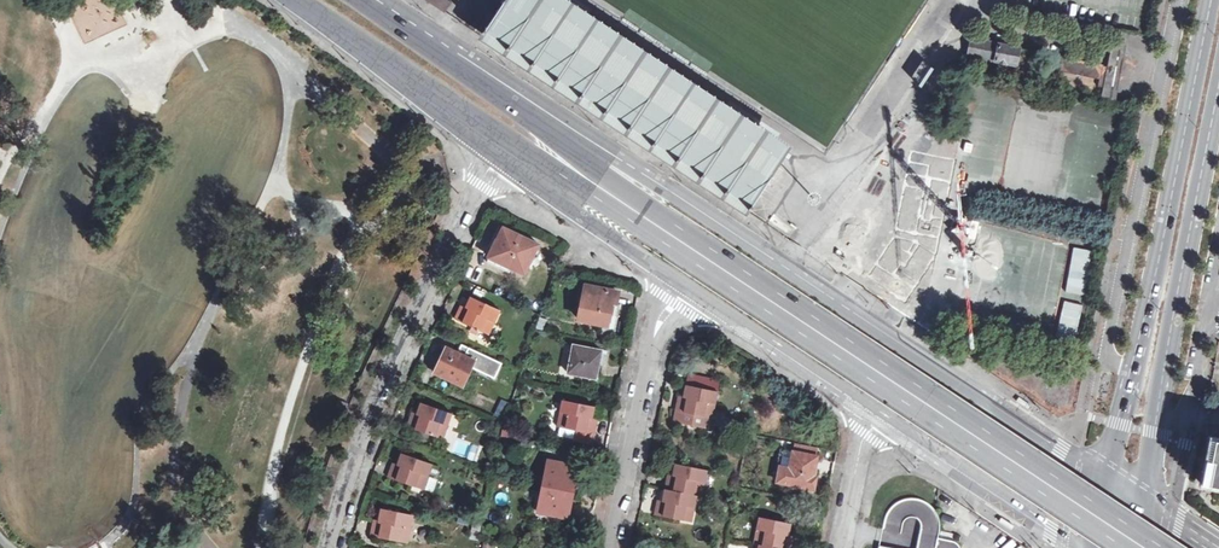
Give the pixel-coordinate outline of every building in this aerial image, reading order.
[(446,13),(452,2),(449,0),(442,0),(437,7),(446,13)] [(562,0),(506,0),(491,21),(483,34),(751,211),(759,197),(790,150),(562,0)] [(968,55),(1016,65),(1020,48),(972,38),(968,55)] [(1117,66),(1110,65),(1110,67),(1108,66),(1103,65),(1061,56),(1058,70),(1100,78),(1098,86),(1103,87),(1112,89),(1117,66)] [(911,292),(935,255),(954,160),(911,152),(894,237),(868,276),(905,301),(910,295),(911,292)] [(503,228),(487,262),(509,273),(511,268),(525,275),(539,245),(503,228)] [(357,263),(350,260),(346,274),(352,276),(357,263)] [(618,293),(586,286),(579,319),(607,325),(612,303),(616,304),(618,293)] [(500,310),(471,296),(466,308),(461,306),(455,319),(489,335),(500,310)] [(955,339),(968,347),(974,338),(961,330),(955,339)] [(968,347),(955,339),(950,335),(946,340),(950,343),(948,345),(965,356),(970,349),(968,347)] [(495,378),(502,363),(462,344),(458,353),(447,348),(435,372),(462,385),(471,367),(495,378)] [(574,345),(568,373),(596,379),(602,350),(574,345)] [(686,385),(718,392),(720,380),(689,374),(686,385)] [(676,411),(674,422),(699,427),(702,416),(713,418),(718,392),(686,385),(684,397),(678,396),(676,411)] [(1019,396),(1016,401),(1028,410),(1032,405),(1019,396)] [(332,397),(320,431),(329,434),(342,400),(332,397)] [(502,419),(510,403),(501,399),(493,415),(502,419)] [(594,434),(597,420),(592,419),(594,407),(563,400),(557,426),(594,434)] [(408,426),(444,439),(452,413),(421,403),(417,415),(412,413),(408,426)] [(699,427),(714,430),(716,419),(713,418),(702,416),(699,427)] [(530,443),(532,435),(520,433),(519,441),(530,443)] [(730,445),(732,437),(724,436),(723,444),(728,445),(730,445)] [(1202,484),(1218,488),(1218,438),(1211,436),(1202,484)] [(506,442),(503,456),(515,458),(517,444),(506,442)] [(784,450),(777,482),(811,488),(817,457),(784,450)] [(398,465),(393,463),(388,477),(423,489),(432,464),(402,453),(398,465)] [(568,518),(578,466),(549,460),(538,512),(568,518)] [(665,489),(697,495),(702,496),(707,470),(675,464),(673,476),(668,475),(665,489)] [(692,522),(697,495),(665,489),(663,501),(658,500),(655,515),(663,516),(692,522)] [(381,509),(379,521),(374,520),(371,535),(408,542),(413,516),(381,509)] [(1001,515),(999,520),(1012,528),(1013,526),(1015,524),(1001,515)] [(793,536),(789,535),(791,523),(759,517),(754,544),(759,545),(776,547),(791,547),(793,536)] [(477,539),(480,527),(472,526),(470,537),(477,539)] [(920,534),(917,547),(961,547),(960,547),(959,546),(959,544),(958,543),(956,542),(955,541),(953,541),(938,538),(920,534)]
